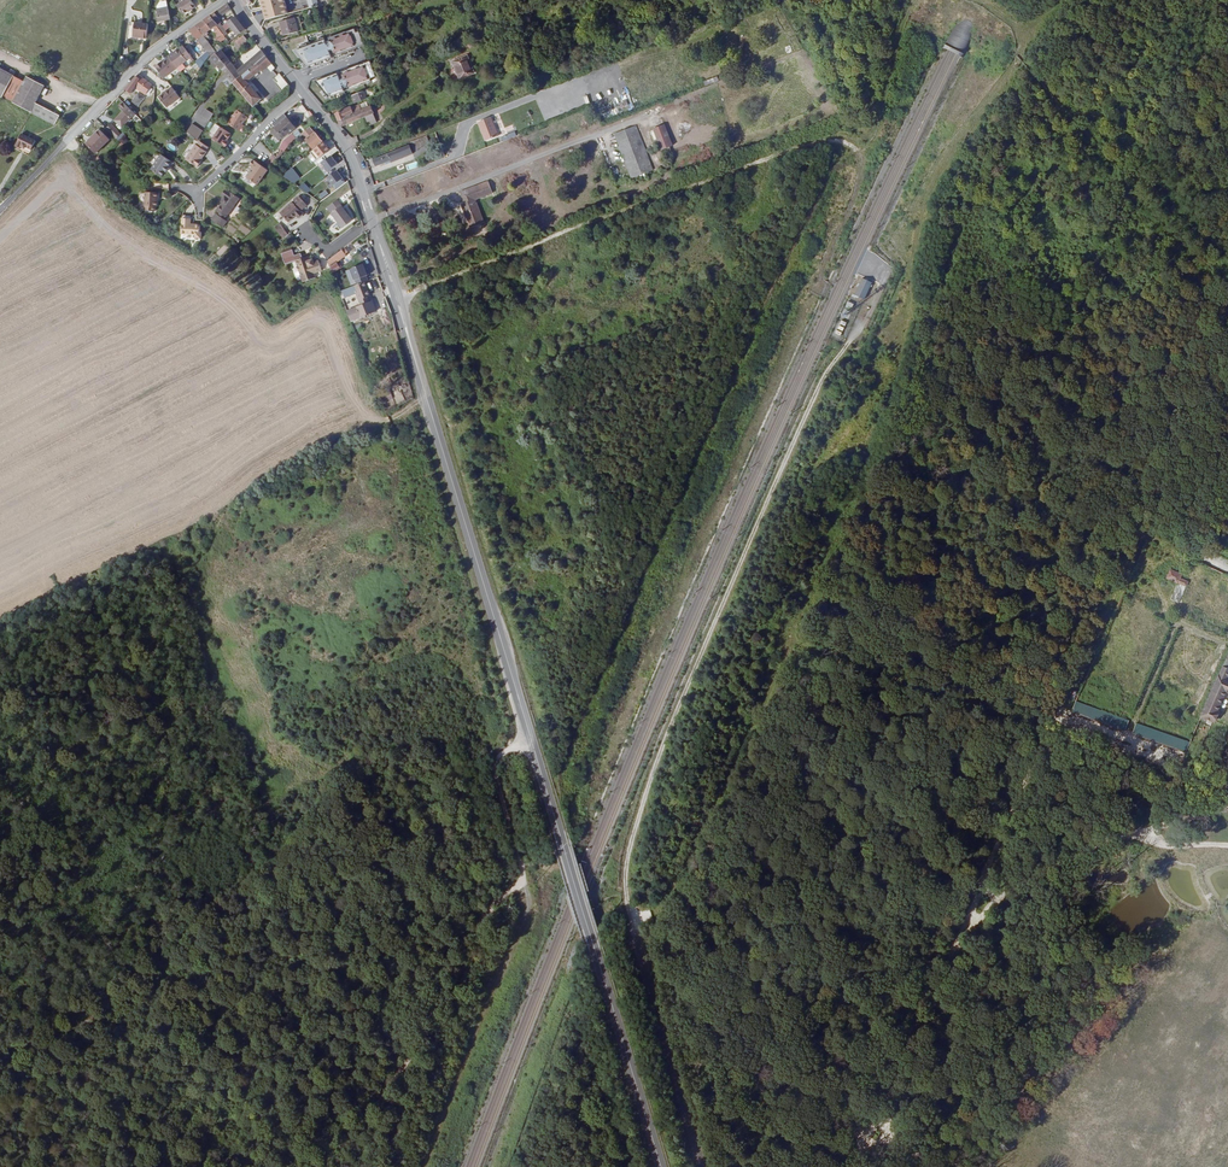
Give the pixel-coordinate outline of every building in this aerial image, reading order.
[(191,0),(178,0),(174,2),(180,11),(189,6),(190,8),(195,5),(191,0)] [(249,2),(255,13),(260,10),(254,0),(253,0),(249,2)] [(260,0),(254,0),(260,10),(264,7),(260,0)] [(215,10),(219,16),(220,15),(231,7),(228,1),(215,10)] [(168,5),(156,7),(158,20),(170,18),(168,5)] [(220,21),(223,18),(220,15),(219,16),(215,10),(208,15),(204,18),(211,27),(217,23),(219,26),(223,24),(220,21)] [(228,19),(238,33),(246,28),(235,14),(228,19)] [(281,19),(284,31),(298,28),(295,15),(281,19)] [(151,20),(137,18),(136,33),(149,34),(151,20)] [(204,33),(211,27),(204,18),(195,24),(204,33)] [(220,37),(225,33),(223,31),(219,26),(217,23),(211,27),(220,37)] [(219,26),(223,31),(228,27),(224,23),(223,24),(219,26)] [(201,58),(205,61),(210,54),(217,49),(204,33),(195,24),(189,29),(206,50),(201,58)] [(330,55),(362,45),(358,32),(354,33),(354,32),(296,49),(301,66),(330,57),(330,55)] [(241,46),(249,39),(244,33),(243,33),(235,39),(241,46)] [(177,48),(186,58),(191,54),(181,43),(177,48)] [(223,67),(231,60),(222,47),(215,52),(212,54),(212,55),(223,67)] [(186,58),(177,48),(172,52),(171,51),(166,55),(167,56),(176,66),(177,66),(186,58)] [(266,54),(262,49),(238,69),(231,60),(223,67),(233,80),(234,80),(266,54)] [(471,62),(468,52),(453,57),(458,69),(471,62)] [(247,78),(271,60),(266,54),(233,80),(254,104),(255,103),(257,105),(264,100),(247,78)] [(176,66),(167,56),(161,62),(159,64),(158,63),(154,67),(164,78),(176,66)] [(474,69),(471,62),(458,69),(460,75),(474,69)] [(2,97),(13,76),(0,70),(0,96),(2,97)] [(284,86),(289,82),(281,73),(274,75),(284,86)] [(349,83),(352,92),(362,88),(360,84),(366,81),(369,80),(366,73),(364,74),(354,78),(353,78),(350,79),(351,83),(349,83)] [(24,82),(13,76),(2,97),(13,103),(24,82)] [(26,77),(24,82),(13,103),(31,112),(35,103),(44,86),(26,77)] [(124,92),(130,95),(134,89),(145,96),(151,86),(151,85),(138,77),(124,92)] [(717,77),(703,81),(705,86),(718,82),(717,77)] [(340,87),(337,81),(336,82),(330,84),(333,91),(338,90),(339,89),(340,87)] [(322,96),(333,91),(330,84),(327,85),(324,87),(316,90),(322,96)] [(160,96),(169,106),(180,95),(172,86),(160,96)] [(352,92),(354,100),(364,95),(362,88),(352,92)] [(143,97),(138,95),(133,103),(137,106),(143,97)] [(35,103),(31,112),(55,125),(60,115),(35,103)] [(350,104),(335,111),(339,119),(360,109),(358,104),(351,107),(350,104)] [(339,119),(341,124),(350,120),(351,119),(371,109),(370,105),(360,109),(339,119)] [(205,109),(200,117),(209,121),(213,113),(205,109)] [(350,120),(341,124),(364,116),(373,113),(371,109),(351,119),(350,120)] [(113,120),(121,126),(130,116),(121,110),(113,120)] [(239,132),(248,118),(235,110),(226,125),(239,132)] [(274,130),(281,140),(297,127),(286,113),(284,114),(274,124),(277,127),(274,130)] [(372,113),(364,116),(367,125),(373,123),(375,122),(372,113)] [(488,115),(477,120),(485,139),(494,135),(496,134),(488,115)] [(119,130),(111,123),(107,128),(114,135),(119,130)] [(206,135),(223,147),(232,135),(215,123),(206,135)] [(186,133),(197,139),(203,130),(191,124),(186,133)] [(610,132),(627,177),(648,169),(632,124),(610,132)] [(316,147),(325,139),(317,130),(316,131),(311,125),(303,133),(316,147)] [(663,129),(652,133),(660,156),(672,151),(663,130),(663,129)] [(90,145),(100,153),(111,139),(112,138),(102,130),(90,145)] [(297,130),(291,134),(295,139),(300,135),(297,130)] [(36,141),(22,134),(15,147),(20,149),(21,147),(25,149),(26,147),(31,150),(36,141)] [(196,143),(207,150),(211,144),(201,136),(196,143)] [(325,139),(316,147),(322,154),(331,145),(325,139)] [(413,150),(409,142),(390,149),(393,157),(390,158),(391,160),(413,150)] [(207,150),(196,143),(186,157),(198,165),(202,160),(201,159),(207,150)] [(286,150),(283,148),(279,152),(277,150),(274,153),(279,157),(286,150)] [(393,157),(390,149),(372,157),(375,163),(390,157),(390,158),(393,157)] [(173,160),(162,152),(152,168),(163,175),(166,170),(167,171),(171,165),(169,165),(173,160)] [(325,175),(339,168),(332,156),(319,163),(325,175)] [(259,182),(269,166),(254,157),(250,162),(254,164),(247,174),(259,182)] [(325,178),(335,191),(346,182),(336,170),(325,178)] [(491,192),(486,180),(459,191),(463,202),(460,204),(468,226),(469,227),(482,222),(473,199),(491,192)] [(303,183),(300,186),(306,193),(310,190),(303,183)] [(228,214),(242,196),(228,186),(223,193),(227,196),(219,208),(222,210),(220,213),(218,212),(214,218),(225,225),(229,219),(226,217),(228,214)] [(161,190),(147,190),(146,208),(157,208),(157,204),(159,204),(159,195),(161,195),(161,190)] [(318,195),(321,200),(328,195),(325,190),(318,195)] [(309,202),(301,193),(282,210),(290,219),(298,212),(300,214),(305,211),(303,208),(309,202)] [(345,225),(356,217),(339,196),(329,204),(345,225)] [(194,217),(185,217),(184,234),(193,234),(193,237),(205,238),(205,231),(203,231),(203,224),(194,223),(193,223),(194,217)] [(286,226),(282,221),(277,225),(281,230),(286,226)] [(287,227),(281,231),(285,236),(291,232),(287,227)] [(315,261),(313,260),(311,254),(306,256),(304,251),(298,253),(296,248),(285,252),(289,263),(299,259),(307,280),(319,276),(317,271),(325,269),(322,259),(315,261)] [(328,261),(333,273),(342,268),(340,264),(339,264),(337,261),(349,252),(345,248),(328,261)] [(351,269),(357,285),(368,281),(366,276),(367,276),(363,264),(351,269)] [(345,271),(350,280),(353,278),(349,269),(345,271)] [(861,277),(855,295),(866,299),(871,281),(861,277)] [(370,296),(365,282),(355,285),(358,292),(356,293),(361,306),(369,303),(367,297),(370,296)] [(1176,537),(1181,527),(1166,520),(1161,531),(1170,535),(1176,537)] [(1216,550),(1219,543),(1213,541),(1210,548),(1216,550)] [(1197,561),(1186,556),(1172,569),(1183,574),(1197,561)] [(1181,578),(1183,574),(1172,569),(1168,578),(1179,583),(1171,600),(1179,603),(1189,581),(1181,578)] [(1208,724),(1210,719),(1215,721),(1227,692),(1227,679),(1227,678),(1227,670),(1223,668),(1200,721),(1201,722),(1208,724)] [(1074,690),(1070,698),(1074,700),(1078,692),(1074,690)] [(1125,731),(1129,720),(1076,701),(1068,723),(1114,740),(1112,743),(1117,745),(1122,730),(1125,731)] [(1181,764),(1189,741),(1136,723),(1132,734),(1168,746),(1165,754),(1172,757),(1171,760),(1181,764)]
